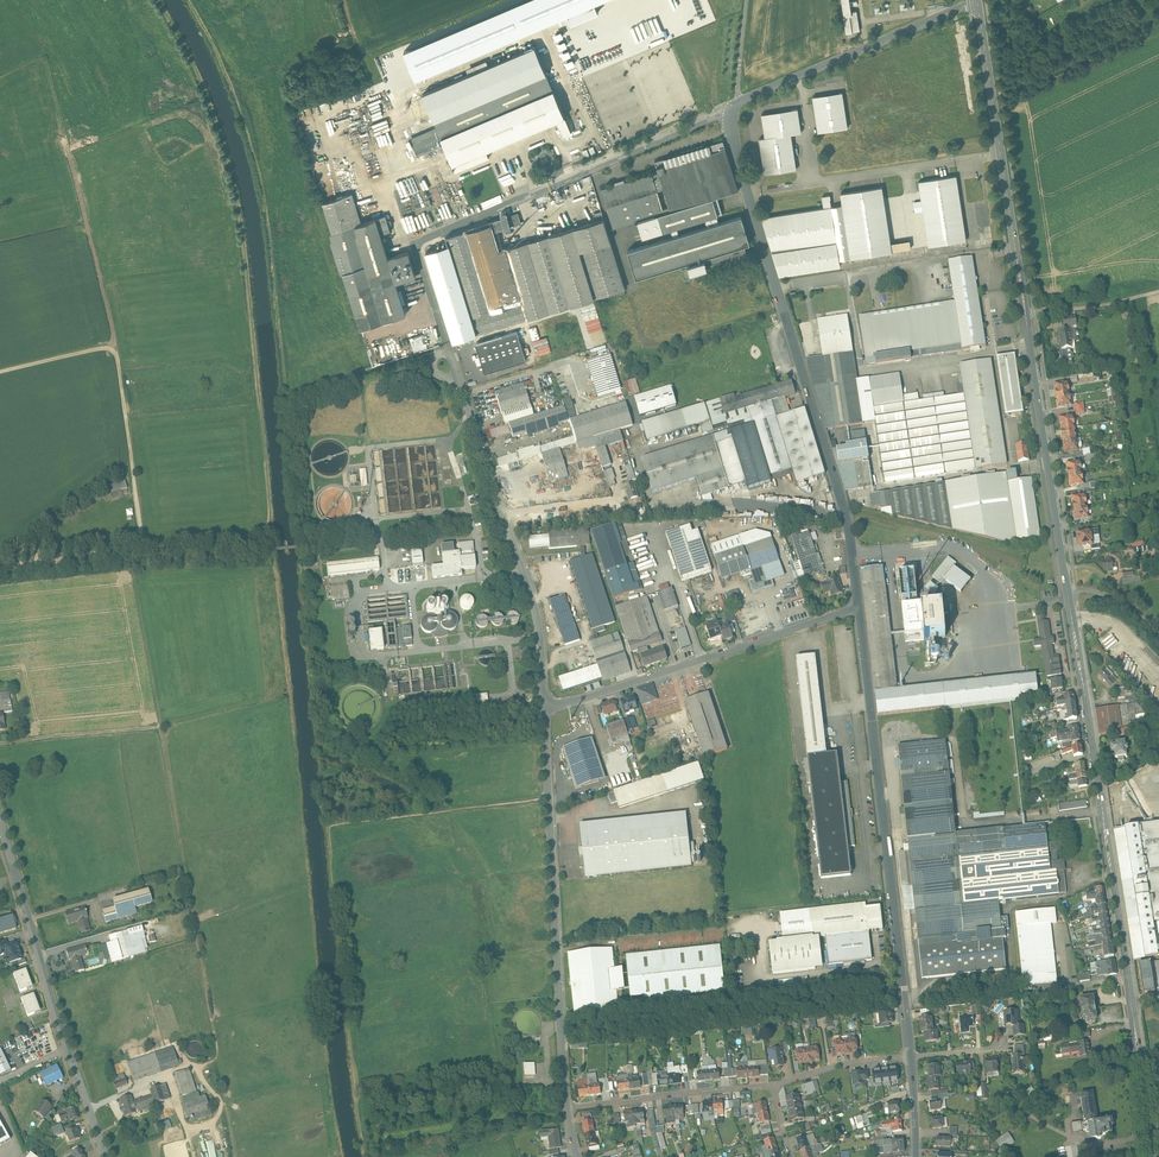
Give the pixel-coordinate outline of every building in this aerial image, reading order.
[(851,11),(850,6),(850,2),(849,0),(841,0),(844,16),(843,16),(846,34),(852,33),(852,32),(859,31),(856,11),(851,11)] [(535,46),(422,94),(437,128),(441,137),(553,90),(535,46)] [(553,90),(441,137),(444,144),(453,165),(486,151),(556,121),(565,117),(553,90)] [(842,92),(812,97),(818,132),(848,128),(842,92)] [(798,109),(761,114),(765,138),(759,138),(765,174),(796,169),(791,134),(801,133),(798,109)] [(565,117),(556,121),(563,136),(567,134),(571,133),(565,117)] [(437,128),(411,139),(415,148),(441,137),(437,128)] [(441,137),(415,148),(418,156),(444,144),(441,137)] [(723,140),(696,149),(695,147),(686,150),(686,152),(655,161),(658,173),(652,175),(657,191),(663,189),(669,207),(662,209),(664,213),(713,198),(738,190),(723,140)] [(486,151),(453,165),(453,167),(453,168),(454,168),(455,171),(489,157),(486,151)] [(652,174),(601,189),(606,207),(613,228),(639,220),(654,215),(655,216),(664,213),(662,209),(657,191),(652,175),(652,174)] [(956,175),(918,181),(928,246),(966,240),(956,175)] [(976,184),(967,185),(969,198),(978,197),(976,184)] [(882,187),(840,193),(842,205),(850,255),(850,258),(892,252),(892,251),(911,248),(910,242),(891,245),(882,187)] [(351,192),(322,201),(331,232),(361,222),(351,192)] [(830,195),(822,196),(824,208),(831,207),(830,199),(831,199),(830,195)] [(664,213),(655,216),(654,215),(639,220),(644,238),(671,230),(672,233),(718,219),(717,215),(718,215),(713,198),(664,213)] [(842,205),(831,207),(839,257),(850,255),(842,205)] [(824,208),(762,217),(779,275),(840,266),(839,257),(831,207),(824,208)] [(601,211),(594,213),(597,221),(601,234),(608,232),(601,211)] [(506,212),(500,214),(501,218),(467,228),(468,230),(446,237),(448,245),(493,232),(505,228),(505,230),(511,228),(511,226),(521,223),(518,213),(507,216),(506,212)] [(386,215),(376,218),(381,233),(390,231),(386,215)] [(718,219),(672,233),(673,236),(627,250),(636,278),(687,262),(744,244),(750,243),(741,215),(719,222),(718,219)] [(361,222),(331,232),(343,272),(366,265),(371,281),(394,274),(389,257),(381,233),(376,218),(375,217),(374,217),(375,218),(361,222)] [(597,221),(523,243),(544,314),(594,298),(625,289),(608,232),(601,234),(597,221)] [(493,232),(448,245),(426,252),(453,342),(476,334),(476,335),(498,328),(527,319),(544,314),(523,243),(498,251),(493,232)] [(744,244),(687,262),(690,272),(707,267),(707,264),(712,262),(713,265),(747,255),(744,244)] [(394,274),(371,281),(366,265),(343,272),(361,328),(406,314),(396,282),(416,276),(408,251),(389,257),(394,274)] [(972,258),(949,261),(962,349),(986,346),(972,258)] [(955,302),(859,317),(866,364),(962,349),(955,302)] [(847,315),(818,320),(823,357),(853,352),(847,315)] [(531,328),(543,324),(541,316),(529,320),(531,328)] [(1075,317),(1062,319),(1064,328),(1068,327),(1077,326),(1075,317)] [(1068,327),(1065,328),(1065,330),(1059,331),(1059,336),(1057,336),(1058,345),(1061,344),(1061,349),(1059,350),(1062,365),(1063,365),(1068,364),(1069,364),(1067,349),(1072,348),(1075,347),(1074,338),(1078,338),(1078,336),(1079,336),(1078,333),(1077,334),(1077,330),(1071,331),(1071,333),(1070,333),(1069,329),(1068,327)] [(516,332),(475,345),(484,373),(525,361),(516,332)] [(423,334),(410,338),(414,351),(427,347),(423,334)] [(862,423),(856,380),(853,352),(823,357),(806,359),(807,366),(826,429),(862,423)] [(610,355),(588,362),(598,396),(621,389),(610,355)] [(1014,357),(998,359),(1007,415),(1022,413),(1014,357)] [(991,360),(960,364),(963,384),(976,469),(1006,464),(991,360)] [(976,469),(963,384),(956,384),(958,395),(919,400),(918,393),(903,395),(899,374),(869,378),(875,422),(884,483),(930,476),(930,477),(935,476),(935,475),(976,469)] [(636,378),(624,382),(629,395),(640,392),(636,378)] [(869,378),(856,380),(862,423),(875,422),(869,378)] [(530,381),(523,383),(525,387),(525,390),(532,388),(530,381)] [(792,382),(774,387),(778,398),(779,401),(786,399),(785,397),(785,396),(795,393),(792,382)] [(523,383),(495,391),(496,396),(525,387),(523,383)] [(1067,383),(1064,383),(1061,384),(1058,384),(1055,385),(1055,388),(1056,396),(1069,394),(1068,390),(1069,390),(1068,387),(1067,383)] [(525,387),(496,396),(501,413),(502,413),(505,424),(508,423),(533,415),(525,390),(525,387)] [(671,387),(634,398),(640,416),(677,405),(671,387)] [(774,387),(741,397),(740,394),(737,395),(738,398),(735,399),(739,410),(749,408),(778,398),(774,387)] [(1069,394),(1056,396),(1058,404),(1058,408),(1062,407),(1061,407),(1064,407),(1065,407),(1067,406),(1071,406),(1070,402),(1071,402),(1070,398),(1070,399),(1069,394)] [(734,395),(642,423),(648,441),(700,425),(703,434),(728,426),(727,422),(725,415),(739,410),(735,399),(734,396),(734,395)] [(576,418),(570,397),(562,400),(564,406),(568,421),(569,420),(576,418)] [(752,419),(744,421),(746,426),(729,431),(642,458),(653,492),(697,479),(698,483),(699,486),(700,489),(701,492),(701,495),(702,497),(711,494),(746,483),(748,489),(771,482),(769,476),(792,469),(797,483),(814,478),(794,412),(790,413),(790,411),(786,399),(779,401),(778,398),(749,408),(752,419)] [(1083,402),(1075,404),(1076,411),(1084,410),(1083,402)] [(576,418),(569,420),(574,436),(576,442),(593,437),(593,438),(620,429),(633,425),(626,403),(576,418)] [(533,415),(508,423),(513,438),(568,421),(564,406),(533,416),(533,415)] [(739,410),(725,415),(727,422),(728,426),(729,431),(746,426),(744,421),(752,419),(749,408),(739,410)] [(800,410),(794,412),(814,478),(825,474),(805,409),(800,410)] [(1069,417),(1066,417),(1060,418),(1060,419),(1060,423),(1061,423),(1062,430),(1074,428),(1074,423),(1074,420),(1073,420),(1073,416),(1069,417)] [(491,439),(510,434),(507,424),(488,429),(491,439)] [(1074,428),(1062,430),(1062,433),(1062,435),(1063,442),(1076,440),(1074,428)] [(620,429),(593,438),(596,449),(605,446),(624,441),(620,429)] [(864,430),(851,432),(853,443),(866,441),(864,430)] [(499,466),(576,442),(574,436),(497,459),(499,466)] [(1076,440),(1063,442),(1064,448),(1065,452),(1065,453),(1071,452),(1074,452),(1078,451),(1077,447),(1078,447),(1077,444),(1076,440)] [(851,444),(846,444),(846,447),(837,449),(833,449),(845,491),(863,488),(864,489),(864,488),(873,487),(866,441),(851,444)] [(1026,444),(1016,446),(1018,462),(1029,460),(1026,444)] [(605,446),(596,449),(602,467),(612,464),(605,446)] [(559,449),(542,454),(550,482),(568,477),(559,449)] [(1094,454),(1087,456),(1088,463),(1095,462),(1094,454)] [(1081,473),(1081,469),(1080,465),(1079,462),(1076,462),(1073,462),(1073,463),(1070,463),(1067,464),(1067,467),(1069,475),(1081,473)] [(630,479),(636,478),(632,464),(626,466),(630,479)] [(611,469),(604,471),(609,487),(615,485),(613,480),(614,478),(611,469)] [(368,470),(360,471),(361,475),(362,482),(362,486),(370,486),(368,470)] [(1007,473),(946,483),(953,530),(1003,542),(1017,540),(1008,482),(1007,473)] [(1082,477),(1081,473),(1069,475),(1070,483),(1070,487),(1074,486),(1077,485),(1077,486),(1079,485),(1083,484),(1082,481),(1083,480),(1082,477)] [(1031,478),(1008,482),(1017,540),(1040,537),(1031,478)] [(126,481),(109,483),(111,498),(123,497),(122,489),(127,488),(126,481)] [(946,483),(889,491),(892,516),(953,530),(946,483)] [(634,486),(625,489),(629,500),(638,497),(634,486)] [(889,491),(870,494),(872,507),(881,506),(882,513),(892,516),(889,491)] [(1085,495),(1081,496),(1081,495),(1078,496),(1072,497),(1073,508),(1086,507),(1086,502),(1086,499),(1085,499),(1085,495)] [(1086,507),(1073,508),(1075,520),(1081,519),(1082,519),(1084,519),(1084,518),(1088,518),(1087,514),(1088,514),(1087,511),(1086,507)] [(620,544),(613,524),(591,531),(613,599),(636,591),(631,578),(627,564),(620,544)] [(690,525),(666,533),(682,581),(712,571),(698,530),(692,532),(690,525)] [(589,527),(547,531),(549,549),(580,546),(585,546),(590,545),(589,527)] [(1098,529),(1090,530),(1090,531),(1077,533),(1079,546),(1091,545),(1094,544),(1093,536),(1099,536),(1098,529)] [(798,536),(792,538),(800,561),(805,577),(813,574),(813,575),(815,574),(821,572),(817,560),(821,559),(819,553),(816,554),(809,532),(798,536)] [(740,536),(711,545),(715,557),(743,547),(740,536)] [(743,547),(715,557),(722,580),(751,570),(756,585),(767,581),(762,566),(779,561),(772,538),(743,547)] [(476,568),(473,542),(458,543),(459,552),(442,554),(443,565),(432,566),(433,578),(462,575),(461,570),(476,568)] [(634,562),(627,542),(620,544),(627,564),(634,562)] [(565,595),(561,584),(546,589),(552,606),(565,645),(580,640),(577,629),(584,626),(586,632),(592,630),(604,626),(615,622),(592,554),(585,557),(585,546),(580,546),(581,558),(564,564),(583,622),(575,625),(565,595)] [(412,564),(423,564),(423,549),(412,550),(412,564)] [(380,557),(368,558),(369,571),(382,570),(380,557)] [(956,564),(948,557),(932,576),(940,583),(944,579),(953,567),(956,564)] [(1112,557),(1106,558),(1106,560),(1103,560),(1104,570),(1108,569),(1108,571),(1113,570),(1113,568),(1117,567),(1116,563),(1113,563),(1112,557)] [(369,571),(368,558),(329,563),(330,576),(369,571)] [(549,559),(537,563),(543,580),(554,576),(549,559)] [(805,577),(800,561),(794,563),(799,579),(805,577)] [(634,562),(627,564),(631,578),(638,576),(634,562)] [(883,567),(861,569),(862,585),(885,583),(883,567)] [(953,567),(944,579),(961,592),(971,581),(953,567)] [(914,572),(899,573),(902,599),(917,597),(914,572)] [(543,580),(552,606),(546,589),(561,584),(565,595),(558,574),(554,576),(543,580)] [(638,576),(631,578),(636,591),(643,589),(638,576)] [(838,577),(827,581),(827,582),(821,584),(823,591),(830,589),(832,597),(843,593),(839,583),(840,582),(838,577)] [(668,583),(659,586),(660,592),(670,589),(668,583)] [(1036,674),(897,689),(885,583),(862,585),(875,691),(878,715),(1021,700),(1020,695),(1038,693),(1036,674)] [(932,583),(927,590),(936,596),(941,590),(932,583)] [(660,592),(667,610),(678,606),(672,588),(670,589),(660,592)] [(728,592),(729,601),(741,599),(739,590),(728,592)] [(473,596),(469,595),(466,596),(464,598),(462,601),(462,603),(463,607),(465,609),(469,610),(472,610),(474,608),(476,606),(477,603),(476,600),(474,598),(473,596)] [(645,597),(616,606),(628,643),(657,634),(645,597)] [(447,599),(444,599),(442,602),(439,602),(438,600),(435,599),(431,601),(429,604),(429,608),(429,615),(426,617),(423,621),(423,624),(423,628),(426,631),(430,633),(434,633),(437,632),(439,630),(440,626),(443,626),(446,629),(449,631),(452,631),(456,629),(459,627),(460,624),(459,619),(458,617),(456,615),(454,614),(450,613),(450,608),(451,604),(450,601),(447,599)] [(902,605),(906,641),(924,639),(921,608),(921,603),(902,605)] [(942,606),(921,608),(924,639),(945,637),(942,606)] [(1050,638),(1047,621),(1044,621),(1043,615),(1037,616),(1038,623),(1039,623),(1042,639),(1033,640),(1034,647),(1042,646),(1047,677),(1061,675),(1058,657),(1053,658),(1051,644),(1054,644),(1053,637),(1050,638)] [(356,620),(354,620),(351,620),(350,623),(350,626),(353,628),(351,629),(351,631),(351,633),(353,635),(355,635),(357,635),(358,632),(358,630),(358,628),(356,627),(358,625),(358,623),(357,621),(356,620)] [(718,622),(706,626),(706,627),(708,632),(710,632),(712,638),(712,639),(722,635),(720,628),(720,627),(718,622)] [(720,627),(720,628),(722,635),(724,635),(726,639),(725,639),(725,640),(733,638),(728,625),(720,627)] [(410,626),(397,628),(399,647),(412,645),(410,626)] [(618,632),(599,639),(597,633),(606,630),(604,626),(592,630),(593,634),(589,639),(590,642),(597,664),(602,678),(603,681),(631,671),(618,632)] [(685,627),(676,630),(681,648),(691,645),(685,627)] [(382,629),(369,631),(371,650),(384,649),(382,629)] [(657,634),(628,643),(631,652),(638,649),(647,646),(662,641),(660,633),(657,634)] [(647,646),(638,649),(640,656),(641,656),(649,653),(647,646)] [(649,653),(641,656),(644,663),(645,662),(646,666),(645,666),(645,667),(668,659),(664,648),(649,653)] [(837,754),(827,755),(815,656),(796,658),(807,757),(807,758),(821,878),(851,875),(848,847),(840,782),(837,754)] [(602,678),(597,664),(560,677),(564,691),(602,678)] [(1104,669),(1099,674),(1102,677),(1100,679),(1102,681),(1104,680),(1105,681),(1109,677),(1110,676),(1108,674),(1109,672),(1107,671),(1106,672),(1104,669)] [(1114,683),(1109,677),(1105,681),(1110,686),(1114,683)] [(1061,678),(1050,680),(1052,690),(1063,688),(1061,678)] [(649,685),(637,689),(642,704),(657,699),(653,687),(649,685)] [(1127,686),(1117,688),(1118,698),(1125,697),(1132,696),(1127,686)] [(0,693),(0,701),(2,701),(10,699),(9,691),(0,693)] [(709,693),(685,701),(704,757),(727,750),(709,693)] [(1073,693),(1064,695),(1065,698),(1054,699),(1055,703),(1074,700),(1073,693)] [(487,694),(472,696),(474,711),(489,709),(487,694)] [(638,709),(633,695),(629,697),(629,696),(625,697),(625,698),(621,700),(625,713),(630,712),(630,713),(635,711),(634,710),(638,709)] [(1132,696),(1125,697),(1126,705),(1135,703),(1134,698),(1132,696)] [(10,699),(2,701),(5,712),(13,711),(10,699)] [(612,700),(609,701),(608,703),(602,705),(605,714),(609,712),(610,713),(612,713),(612,711),(617,710),(614,701),(613,701),(612,700)] [(1074,700),(1055,703),(1055,707),(1066,705),(1066,708),(1075,707),(1074,700)] [(1148,718),(1138,703),(1133,704),(1136,723),(1148,718)] [(1133,704),(1119,706),(1122,728),(1130,725),(1136,723),(1133,704)] [(1119,706),(1096,709),(1100,736),(1116,730),(1122,728),(1119,706)] [(1067,711),(1068,720),(1077,719),(1075,707),(1066,708),(1067,711)] [(1068,720),(1067,711),(1063,711),(1063,712),(1059,713),(1061,721),(1068,720)] [(629,719),(624,720),(627,730),(632,729),(629,719)] [(648,722),(650,728),(657,726),(655,719),(648,722)] [(623,720),(606,726),(611,740),(628,734),(623,720)] [(1122,728),(1116,730),(1118,736),(1132,731),(1130,725),(1122,728)] [(1078,726),(1069,727),(1069,730),(1070,734),(1079,733),(1078,726)] [(1069,730),(1056,732),(1056,727),(1055,727),(1049,728),(1050,739),(1056,737),(1070,734),(1069,730)] [(1070,734),(1056,737),(1057,742),(1071,739),(1071,742),(1080,740),(1079,733),(1070,734)] [(628,734),(611,740),(613,745),(624,741),(625,744),(631,742),(628,734)] [(586,740),(563,748),(576,788),(599,780),(599,779),(600,779),(598,771),(596,772),(586,741),(586,740)] [(945,741),(898,746),(901,779),(918,939),(922,978),(1006,970),(1004,953),(1008,953),(1007,942),(1003,942),(1003,938),(1006,938),(1006,935),(1005,930),(1002,930),(1000,918),(999,904),(999,901),(1005,900),(1058,894),(1066,893),(1064,874),(1056,875),(1056,871),(1050,871),(1048,848),(1047,848),(1047,844),(1047,843),(1045,824),(955,833),(949,774),(945,741)] [(1124,757),(1126,756),(1126,750),(1127,750),(1127,746),(1127,744),(1125,745),(1124,741),(1116,742),(1116,745),(1110,745),(1111,752),(1114,752),(1115,758),(1118,757),(1119,761),(1123,761),(1124,761),(1124,757)] [(1081,745),(1072,746),(1061,751),(1062,753),(1062,754),(1073,750),(1074,756),(1083,755),(1081,745)] [(699,763),(663,775),(668,792),(704,780),(699,763)] [(1084,763),(1075,765),(1075,768),(1066,770),(1066,772),(1067,771),(1068,774),(1072,773),(1076,773),(1077,772),(1085,771),(1084,763)] [(1077,772),(1076,773),(1077,776),(1068,777),(1069,781),(1077,780),(1086,778),(1085,771),(1077,772)] [(646,777),(632,781),(633,785),(614,791),(617,801),(620,808),(668,792),(663,775),(648,780),(646,777)] [(1077,780),(1069,781),(1070,785),(1076,784),(1077,782),(1078,782),(1078,787),(1087,785),(1086,778),(1077,780)] [(855,846),(847,782),(840,782),(848,847),(855,846)] [(614,791),(608,793),(611,803),(617,801),(614,791)] [(985,810),(973,812),(973,815),(974,819),(1004,815),(1004,812),(986,814),(985,810)] [(686,813),(593,823),(599,876),(692,866),(686,813)] [(593,823),(580,824),(586,878),(599,876),(593,823)] [(1114,830),(1134,960),(1158,956),(1158,823),(1114,830)] [(1061,842),(1056,843),(1047,843),(1047,844),(1047,848),(1048,848),(1050,871),(1056,871),(1064,870),(1063,862),(1063,860),(1059,861),(1059,862),(1058,862),(1057,851),(1061,850),(1061,842)] [(1103,887),(1094,888),(1095,892),(1086,893),(1086,897),(1094,896),(1104,894),(1103,887)] [(115,908),(103,911),(106,922),(136,914),(134,908),(152,903),(148,890),(113,900),(115,908)] [(1104,894),(1094,896),(1086,897),(1087,900),(1096,899),(1096,903),(1105,902),(1104,894)] [(1105,902),(1096,903),(1097,907),(1089,908),(1089,910),(1091,909),(1091,911),(1106,908),(1105,902)] [(865,903),(808,909),(811,938),(812,938),(825,936),(829,965),(872,960),(869,931),(866,908),(865,903)] [(880,906),(866,908),(869,931),(883,930),(880,906)] [(86,911),(85,907),(84,907),(84,908),(66,913),(66,912),(65,913),(68,924),(69,924),(69,923),(80,920),(81,925),(83,932),(81,933),(85,932),(85,933),(87,932),(87,931),(91,930),(90,930),(87,918),(88,919),(86,913),(87,913),(86,911)] [(1055,908),(1016,912),(1017,926),(1051,923),(1056,922),(1055,908)] [(1106,908),(1091,911),(1091,912),(1091,914),(1097,914),(1098,913),(1099,917),(1107,916),(1106,908)] [(0,920),(0,933),(16,929),(13,916),(0,920)] [(1109,924),(1107,916),(1099,917),(1092,918),(1092,922),(1093,922),(1098,921),(1099,920),(1100,926),(1109,924)] [(1007,917),(1000,918),(1002,930),(1005,930),(1008,930),(1009,930),(1007,917)] [(1051,923),(1017,926),(1023,985),(1057,981),(1051,923)] [(1109,924),(1100,926),(1101,930),(1099,929),(1094,930),(1094,934),(1101,933),(1110,931),(1109,924)] [(129,936),(123,938),(125,943),(142,938),(145,938),(143,931),(129,936)] [(1110,931),(1101,933),(1102,935),(1087,938),(1088,942),(1096,941),(1111,939),(1110,931)] [(116,933),(109,936),(111,942),(118,940),(116,934),(117,934),(116,933)] [(144,945),(126,950),(125,943),(123,938),(118,940),(122,954),(127,953),(128,957),(146,951),(144,947),(144,945)] [(142,938),(125,943),(126,950),(144,945),(142,938)] [(811,938),(769,942),(773,973),(816,969),(812,938),(811,938)] [(1111,939),(1096,941),(1096,943),(1096,945),(1101,944),(1103,943),(1104,947),(1112,946),(1111,939)] [(111,942),(107,943),(107,944),(112,961),(122,959),(123,959),(123,958),(128,957),(127,953),(122,954),(118,940),(111,942)] [(8,947),(3,949),(5,954),(8,964),(22,959),(19,952),(18,952),(16,944),(8,947)] [(720,945),(643,953),(626,955),(628,974),(630,989),(631,1002),(660,999),(725,991),(720,945)] [(85,946),(67,951),(69,959),(72,958),(75,968),(74,968),(75,972),(84,970),(79,954),(86,952),(85,951),(86,951),(85,946)] [(1104,947),(1102,947),(1102,950),(1098,950),(1099,956),(1104,955),(1104,958),(1114,956),(1112,946),(1104,947)] [(612,948),(568,953),(575,1014),(619,1009),(617,990),(615,969),(612,948)] [(1115,960),(1097,962),(1098,975),(1108,974),(1108,975),(1117,974),(1115,960)] [(1138,964),(1139,971),(1143,995),(1155,993),(1154,990),(1158,989),(1158,961),(1150,962),(1138,964)] [(628,974),(618,975),(617,968),(615,969),(617,990),(630,989),(628,974)] [(879,970),(877,970),(877,969),(870,970),(870,971),(861,972),(862,981),(871,980),(872,981),(880,980),(880,979),(885,979),(885,976),(886,976),(887,974),(887,973),(886,972),(885,972),(884,970),(883,970),(879,970)] [(21,971),(14,973),(17,982),(29,978),(27,970),(21,972),(21,971)] [(1089,973),(1078,974),(1080,981),(1090,980),(1089,973)] [(29,978),(17,982),(20,991),(27,988),(27,987),(32,985),(29,978)] [(35,995),(29,997),(28,995),(22,998),(25,1007),(37,1002),(35,995)] [(1088,995),(1084,995),(1084,996),(1081,996),(1082,998),(1080,998),(1082,1010),(1095,1008),(1094,1001),(1095,1000),(1094,998),(1093,997),(1093,996),(1091,997),(1091,995),(1088,995)] [(37,1002),(25,1007),(28,1015),(35,1013),(34,1011),(40,1009),(37,1002)] [(1010,1011),(1006,1008),(1000,1016),(1004,1020),(1005,1024),(1009,1024),(1012,1026),(1013,1026),(1019,1025),(1018,1010),(1012,1011),(1010,1011)] [(1095,1008),(1082,1010),(1084,1021),(1085,1021),(1085,1023),(1088,1022),(1089,1023),(1092,1022),(1095,1021),(1095,1020),(1096,1019),(1096,1018),(1097,1017),(1097,1015),(1096,1014),(1095,1008)] [(891,1012),(880,1013),(881,1023),(881,1024),(890,1023),(893,1022),(893,1021),(893,1020),(892,1017),(893,1015),(893,1013),(891,1012)] [(971,1014),(960,1016),(962,1032),(967,1031),(966,1026),(973,1026),(972,1021),(972,1019),(971,1014)] [(931,1018),(920,1019),(922,1032),(924,1032),(933,1031),(931,1018)] [(1019,1025),(1013,1026),(1014,1035),(1025,1034),(1024,1025),(1019,1025)] [(743,1028),(744,1036),(753,1035),(752,1027),(743,1028)] [(1089,1029),(1082,1031),(1082,1030),(1081,1030),(1083,1038),(1083,1037),(1090,1036),(1090,1037),(1089,1029)] [(933,1031),(924,1032),(925,1042),(938,1041),(937,1031),(933,1031)] [(856,1037),(849,1039),(851,1053),(858,1051),(857,1043),(858,1041),(857,1039),(856,1038),(856,1037)] [(849,1039),(841,1040),(844,1054),(851,1053),(849,1039)] [(841,1040),(834,1041),(834,1042),(833,1043),(834,1045),(835,1046),(836,1055),(844,1054),(841,1040)] [(1089,1040),(1077,1042),(1078,1042),(1078,1043),(1069,1044),(1069,1043),(1060,1044),(1062,1057),(1063,1057),(1062,1054),(1070,1052),(1070,1053),(1071,1053),(1071,1051),(1079,1049),(1080,1056),(1080,1057),(1083,1056),(1084,1060),(1084,1061),(1092,1059),(1091,1059),(1091,1055),(1091,1054),(1090,1054),(1088,1041),(1089,1041),(1089,1040)] [(195,1042),(194,1041),(192,1042),(191,1042),(190,1042),(189,1043),(188,1043),(188,1044),(187,1045),(186,1046),(186,1047),(185,1048),(185,1049),(185,1050),(185,1051),(186,1052),(186,1053),(186,1054),(187,1055),(187,1056),(188,1056),(189,1057),(190,1058),(192,1058),(193,1058),(194,1059),(196,1058),(197,1058),(198,1058),(199,1057),(200,1056),(200,1055),(201,1054),(202,1053),(202,1052),(202,1050),(202,1049),(202,1048),(202,1046),(201,1045),(200,1044),(199,1043),(198,1043),(197,1042),(196,1042),(195,1042)] [(818,1046),(810,1047),(813,1061),(820,1060),(819,1052),(820,1050),(819,1048),(818,1047),(818,1046)] [(172,1047),(155,1053),(161,1072),(179,1066),(179,1065),(177,1061),(172,1047)] [(810,1047),(803,1048),(806,1063),(813,1061),(810,1047)] [(1,1048),(0,1049),(0,1074),(0,1075),(11,1070),(1,1048)] [(781,1048),(768,1050),(770,1061),(770,1060),(774,1059),(775,1060),(776,1065),(775,1065),(775,1066),(784,1064),(782,1052),(781,1052),(781,1048)] [(803,1048),(796,1050),(795,1052),(796,1054),(797,1055),(798,1064),(806,1063),(803,1048)] [(1024,1049),(1016,1050),(1017,1055),(1012,1055),(1013,1072),(1024,1071),(1022,1055),(1025,1055),(1024,1049)] [(155,1053),(128,1062),(134,1081),(161,1072),(155,1053)] [(997,1058),(985,1059),(987,1072),(998,1071),(997,1067),(998,1067),(997,1058)] [(969,1061),(957,1062),(957,1061),(956,1061),(957,1075),(958,1075),(958,1074),(965,1073),(965,1075),(966,1074),(966,1072),(970,1071),(971,1073),(971,1068),(970,1059),(969,1059),(969,1061)] [(534,1063),(524,1064),(524,1076),(535,1076),(534,1063)] [(57,1064),(40,1073),(47,1086),(63,1078),(57,1064)] [(767,1064),(758,1065),(758,1067),(759,1075),(768,1075),(767,1064)] [(939,1065),(928,1066),(929,1077),(938,1077),(940,1076),(939,1065)] [(687,1066),(680,1067),(680,1074),(688,1073),(688,1071),(687,1066)] [(758,1067),(748,1068),(749,1077),(759,1076),(759,1075),(758,1067)] [(890,1081),(899,1080),(897,1067),(889,1068),(890,1081)] [(748,1068),(737,1069),(738,1078),(749,1077),(748,1068)] [(874,1083),(882,1082),(881,1068),(872,1069),(874,1083)] [(882,1082),(890,1081),(889,1068),(881,1068),(882,1082)] [(197,1092),(189,1069),(184,1070),(192,1094),(197,1092)] [(192,1094),(184,1070),(172,1074),(180,1098),(181,1097),(192,1094)] [(719,1070),(708,1071),(709,1080),(720,1079),(719,1070)] [(708,1071),(697,1072),(698,1081),(709,1080),(708,1071)] [(861,1071),(853,1072),(854,1085),(863,1084),(862,1079),(865,1079),(865,1072),(862,1072),(861,1071)] [(594,1072),(587,1074),(588,1075),(588,1080),(588,1082),(590,1095),(601,1093),(600,1084),(596,1085),(594,1072)] [(124,1073),(112,1077),(113,1082),(125,1078),(124,1073)] [(679,1073),(668,1075),(669,1084),(680,1083),(679,1073)] [(632,1074),(628,1074),(629,1080),(630,1089),(641,1088),(639,1078),(638,1079),(637,1075),(632,1076),(632,1074)] [(665,1075),(657,1076),(658,1085),(669,1084),(668,1075),(665,1075)] [(929,1077),(927,1078),(928,1091),(931,1091),(939,1090),(938,1077),(929,1077)] [(125,1078),(113,1082),(116,1089),(128,1085),(125,1078)] [(629,1080),(618,1081),(619,1091),(630,1089),(629,1080)] [(588,1082),(578,1083),(580,1096),(590,1095),(588,1082)] [(165,1084),(150,1089),(152,1095),(133,1102),(134,1107),(142,1104),(144,1110),(156,1106),(155,1104),(170,1099),(165,1084)] [(892,1091),(889,1092),(890,1096),(901,1092),(898,1085),(891,1087),(892,1091)] [(542,1087),(536,1088),(536,1092),(535,1093),(538,1109),(543,1108),(544,1110),(547,1110),(547,1107),(546,1107),(543,1091),(542,1092),(542,1087)] [(183,1103),(200,1097),(198,1092),(197,1092),(192,1094),(181,1097),(183,1103)] [(1111,1118),(1096,1121),(1095,1118),(1097,1118),(1092,1092),(1081,1093),(1082,1097),(1081,1097),(1082,1107),(1084,1120),(1086,1119),(1086,1122),(1080,1123),(1081,1131),(1086,1130),(1087,1138),(1096,1137),(1098,1139),(1101,1138),(1102,1136),(1106,1135),(1106,1134),(1111,1133),(1111,1126),(1112,1126),(1112,1125),(1114,1124),(1113,1119),(1111,1120),(1111,1118)] [(965,1096),(967,1101),(975,1098),(973,1093),(965,1096)] [(798,1094),(786,1097),(788,1105),(800,1102),(798,1102),(797,1098),(799,1098),(798,1094)] [(133,1102),(131,1095),(119,1099),(125,1117),(136,1113),(144,1110),(142,1104),(134,1107),(133,1102)] [(183,1103),(182,1103),(187,1118),(193,1116),(210,1110),(205,1095),(200,1097),(183,1103)] [(1035,1098),(1024,1103),(1027,1108),(1038,1103),(1035,1098)] [(932,1100),(929,1100),(930,1110),(941,1109),(940,1099),(932,1100)] [(52,1106),(43,1100),(35,1111),(44,1118),(52,1106)] [(722,1100),(713,1101),(714,1111),(718,1111),(719,1114),(724,1113),(722,1100)] [(713,1101),(703,1102),(704,1115),(709,1115),(709,1112),(714,1111),(713,1101)] [(766,1102),(753,1104),(754,1109),(752,1109),(753,1114),(768,1111),(766,1102)] [(800,1102),(788,1105),(790,1114),(800,1111),(799,1106),(801,1106),(800,1102)] [(899,1102),(886,1103),(886,1106),(887,1106),(887,1107),(888,1107),(889,1113),(892,1112),(893,1114),(894,1114),(894,1112),(900,1111),(900,1110),(901,1109),(900,1107),(899,1106),(899,1102)] [(683,1105),(673,1106),(674,1116),(679,1115),(679,1118),(684,1118),(683,1105)] [(673,1106),(663,1107),(664,1117),(666,1117),(666,1124),(675,1123),(674,1116),(673,1106)] [(75,1107),(66,1110),(67,1112),(59,1115),(62,1122),(66,1120),(66,1121),(67,1120),(69,1119),(70,1121),(79,1117),(75,1107)] [(643,1109),(633,1110),(635,1120),(640,1120),(640,1123),(645,1122),(643,1109)] [(212,1115),(210,1110),(193,1116),(195,1121),(212,1115)] [(633,1110),(624,1112),(625,1122),(626,1122),(627,1128),(636,1127),(635,1120),(633,1110)] [(768,1111),(753,1114),(755,1125),(770,1121),(768,1111)] [(800,1111),(790,1114),(792,1121),(802,1119),(801,1115),(803,1114),(802,1111),(800,1111)] [(867,1113),(860,1116),(864,1127),(871,1125),(867,1113)] [(619,1114),(612,1115),(613,1124),(621,1122),(619,1114)] [(941,1118),(932,1119),(933,1129),(943,1128),(941,1118)] [(655,1119),(648,1120),(651,1135),(656,1150),(661,1149),(657,1135),(657,1133),(656,1126),(655,1119)] [(169,1120),(161,1123),(164,1131),(172,1128),(169,1120)] [(585,1122),(583,1122),(585,1134),(595,1132),(593,1120),(585,1122)] [(636,1127),(639,1143),(641,1152),(645,1151),(640,1123),(640,1120),(635,1120),(636,1127)] [(895,1121),(891,1121),(891,1123),(892,1127),(892,1132),(902,1130),(901,1120),(895,1120),(895,1121)] [(10,1140),(2,1125),(0,1121),(0,1145),(10,1140)] [(75,1128),(66,1132),(68,1136),(69,1135),(71,1141),(74,1140),(74,1141),(76,1140),(75,1140),(81,1138),(78,1132),(77,1132),(75,1128)] [(558,1130),(540,1132),(541,1138),(549,1137),(551,1149),(561,1148),(560,1142),(557,1142),(557,1137),(559,1137),(558,1130)] [(595,1132),(585,1134),(588,1145),(597,1143),(595,1132)] [(660,1132),(657,1133),(661,1149),(666,1147),(662,1136),(661,1136),(660,1132)] [(1006,1134),(996,1140),(1002,1149),(1012,1143),(1006,1134)] [(815,1146),(813,1141),(811,1135),(806,1136),(810,1147),(815,1146)] [(806,1136),(797,1140),(800,1151),(810,1147),(806,1136)] [(774,1138),(764,1141),(768,1152),(777,1149),(774,1138)] [(890,1140),(876,1142),(877,1147),(883,1147),(904,1145),(903,1138),(891,1139),(892,1141),(890,1141),(890,1140)] [(949,1138),(937,1138),(936,1146),(950,1147),(950,1146),(951,1139),(951,1138),(949,1138)] [(688,1143),(685,1150),(690,1152),(693,1145),(688,1143)] [(904,1145),(883,1147),(884,1153),(893,1152),(904,1151),(904,1145)] [(800,1151),(802,1156),(813,1156),(812,1154),(817,1153),(815,1146),(810,1147),(800,1151)] [(72,1153),(73,1155),(69,1156),(78,1156),(83,1154),(81,1149),(72,1153)] [(777,1149),(768,1152),(770,1156),(780,1156),(777,1149)]
